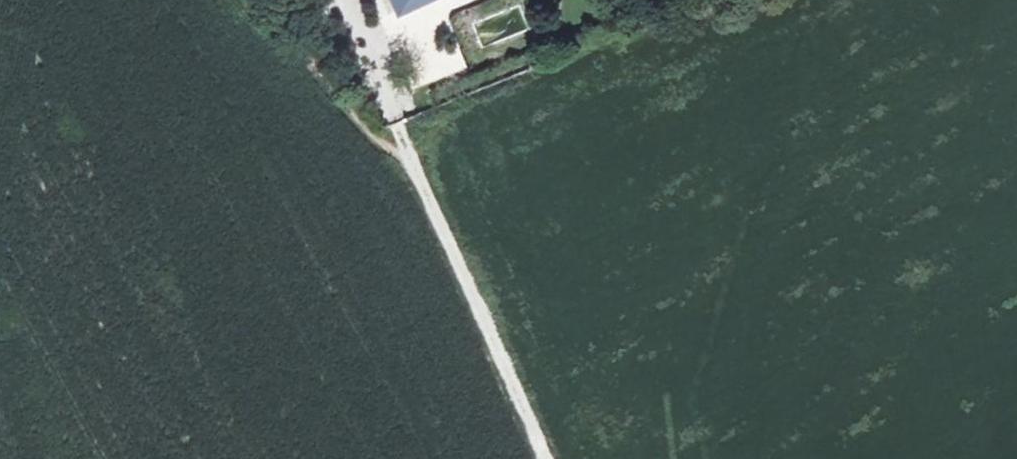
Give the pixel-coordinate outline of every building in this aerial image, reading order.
[(392,10),(417,0),(388,0),(392,10)]
